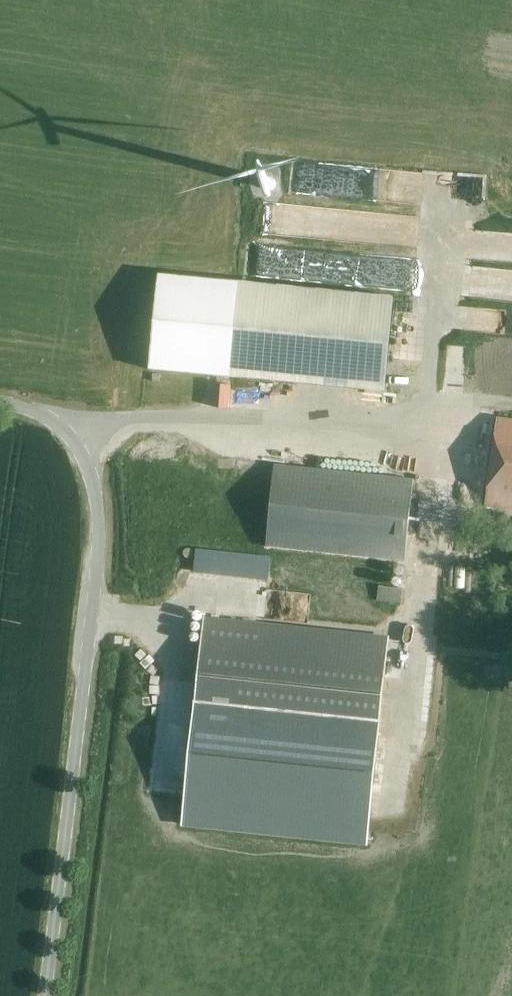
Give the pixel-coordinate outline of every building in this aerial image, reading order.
[(394,297),(159,274),(150,368),(385,391),(394,297)] [(454,344),(453,368),(469,369),(470,344),(454,344)] [(499,415),(487,505),(511,508),(511,417),(499,415)] [(267,542),(407,557),(416,478),(275,463),(267,542)] [(403,588),(379,586),(378,601),(402,603),(403,588)] [(205,616),(193,726),(379,745),(391,635),(205,616)] [(193,726),(183,826),(368,846),(379,745),(196,727),(193,726)]
